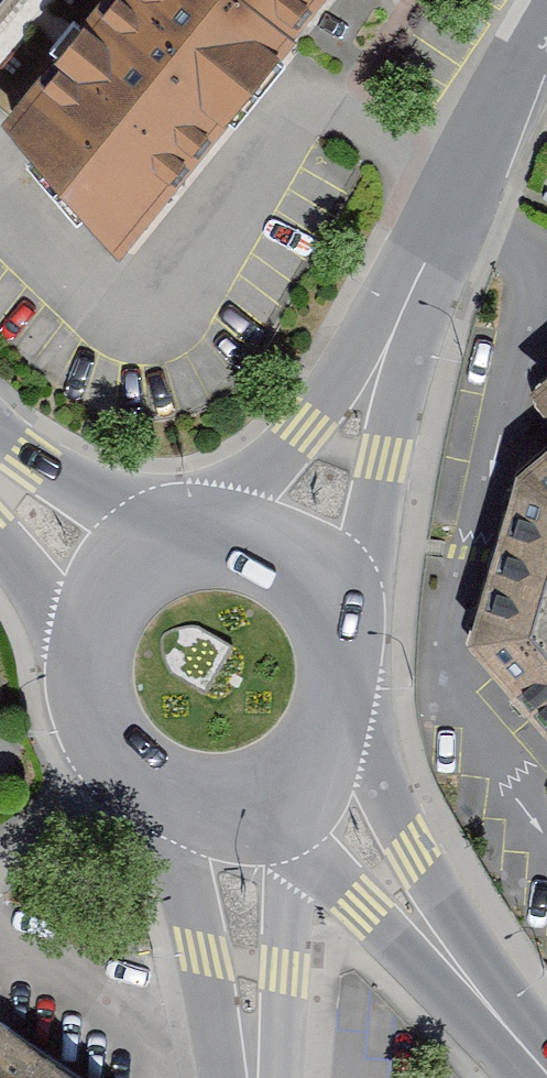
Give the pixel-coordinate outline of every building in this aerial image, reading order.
[(231,0),(121,0),(0,146),(0,159),(126,263),(299,55),(231,0)] [(299,55),(344,0),(231,0),(299,55)] [(530,402),(546,423),(546,387),(530,402)] [(527,490),(478,658),(546,738),(546,473),(527,490)] [(0,1039),(0,1077),(57,1077),(0,1039)]
